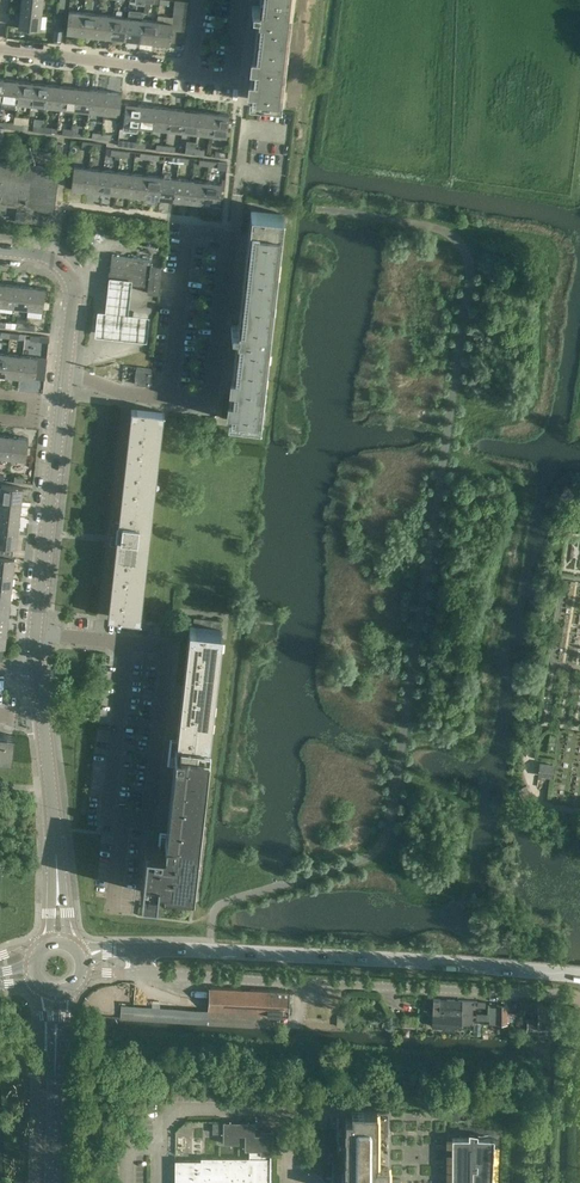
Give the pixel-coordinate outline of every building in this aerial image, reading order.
[(43,0),(21,0),(20,12),(41,14),(43,0)] [(188,9),(188,6),(189,2),(174,0),(173,7),(188,9)] [(262,5),(259,5),(259,6),(252,5),(250,28),(259,29),(254,76),(251,100),(279,103),(288,16),(292,16),(294,0),(263,0),(262,5)] [(173,7),(173,14),(187,16),(188,9),(173,7)] [(81,34),(83,13),(68,11),(66,32),(81,34)] [(41,14),(20,12),(18,27),(39,30),(41,14)] [(81,34),(96,36),(98,15),(83,13),(81,34)] [(186,23),(187,16),(173,14),(172,21),(186,23)] [(96,36),(110,37),(113,16),(98,15),(96,36)] [(110,37),(125,39),(127,18),(113,16),(110,37)] [(125,39),(140,41),(142,20),(127,18),(125,39)] [(140,41),(154,42),(157,21),(142,20),(140,41)] [(172,23),(157,21),(154,42),(170,44),(170,42),(171,35),(171,28),(172,23)] [(186,30),(186,23),(172,21),(172,23),(171,28),(186,30)] [(185,37),(186,30),(171,28),(171,35),(185,37)] [(184,44),(185,37),(171,35),(170,42),(184,44)] [(3,79),(1,101),(15,102),(16,102),(18,81),(3,79)] [(16,102),(31,104),(33,83),(18,81),(16,102)] [(31,104),(45,106),(48,84),(33,83),(31,104)] [(45,106),(60,108),(62,86),(48,84),(45,106)] [(60,108),(74,109),(77,88),(62,86),(60,108)] [(74,109),(89,111),(92,90),(77,88),(74,109)] [(89,111),(104,113),(106,91),(92,90),(89,111)] [(106,91),(104,113),(119,114),(121,93),(106,91)] [(138,126),(140,105),(125,103),(123,125),(138,126)] [(155,107),(140,105),(138,126),(153,128),(155,107)] [(170,108),(155,107),(153,128),(167,130),(170,108)] [(184,110),(170,108),(167,130),(182,132),(184,110)] [(199,112),(184,110),(182,132),(197,133),(199,112)] [(213,114),(199,112),(197,133),(211,135),(213,114)] [(213,114),(211,135),(226,137),(229,115),(213,114)] [(33,131),(42,132),(43,127),(42,126),(43,122),(38,121),(38,126),(33,126),(33,131)] [(119,160),(119,156),(120,156),(121,151),(111,150),(110,155),(115,156),(114,159),(119,160)] [(18,163),(0,161),(0,196),(1,196),(0,201),(3,202),(3,201),(18,203),(19,198),(22,199),(26,199),(25,202),(29,202),(29,203),(46,204),(48,212),(48,213),(54,213),(59,169),(47,168),(44,170),(42,168),(39,167),(36,167),(33,157),(32,157),(34,164),(28,166),(29,169),(17,172),(18,163)] [(86,190),(89,169),(73,167),(71,188),(86,190)] [(104,170),(89,169),(86,190),(101,192),(104,170)] [(101,192),(116,194),(118,172),(104,170),(101,192)] [(116,194),(130,195),(133,174),(118,172),(116,194)] [(130,195),(145,197),(148,175),(133,174),(130,195)] [(145,197),(160,199),(162,177),(148,175),(145,197)] [(160,199),(174,200),(177,179),(162,177),(160,199)] [(174,200),(189,202),(192,180),(177,179),(174,200)] [(189,202),(203,204),(206,182),(192,180),(189,202)] [(206,182),(203,204),(219,206),(221,184),(206,182)] [(231,419),(258,423),(268,336),(272,336),(285,224),(281,224),(282,215),(254,211),(241,324),(238,324),(238,326),(231,325),(229,347),(239,349),(231,419)] [(160,294),(163,266),(157,265),(151,265),(151,260),(112,255),(109,279),(131,282),(148,283),(147,293),(153,293),(160,294)] [(131,282),(109,279),(107,296),(105,310),(102,309),(97,309),(94,336),(100,337),(137,341),(146,342),(149,315),(140,314),(128,313),(129,298),(131,282)] [(1,283),(0,290),(0,305),(13,307),(16,285),(1,283)] [(30,287),(16,285),(13,307),(28,308),(30,287)] [(30,287),(28,308),(43,310),(45,288),(30,287)] [(5,375),(20,377),(22,356),(8,354),(5,375)] [(22,356),(20,377),(35,379),(37,357),(22,356)] [(151,369),(136,368),(134,384),(149,386),(151,369)] [(162,412),(135,409),(135,408),(131,408),(131,409),(119,522),(112,521),(110,545),(116,545),(108,616),(108,615),(108,617),(111,617),(138,620),(150,517),(162,412)] [(11,458),(13,437),(0,435),(0,457),(11,458)] [(13,437),(11,458),(26,460),(28,438),(13,437)] [(21,503),(23,488),(1,485),(0,498),(0,500),(21,503)] [(21,503),(0,500),(0,515),(19,517),(21,503)] [(19,517),(0,515),(0,530),(18,532),(19,517)] [(0,530),(0,546),(16,547),(18,532),(0,530)] [(13,573),(15,558),(0,556),(0,572),(13,573)] [(12,588),(13,573),(0,572),(0,586),(12,588)] [(10,602),(12,588),(0,586),(0,601),(10,602)] [(8,617),(10,602),(0,601),(0,616),(8,617)] [(6,632),(8,617),(0,616),(0,631),(6,632)] [(221,637),(219,637),(220,629),(221,621),(194,617),(180,739),(171,738),(168,763),(177,764),(172,810),(169,834),(197,837),(198,837),(221,637)] [(11,760),(13,735),(0,734),(0,759),(11,760)] [(539,775),(552,777),(554,766),(540,764),(539,775)] [(520,788),(518,789),(522,800),(528,798),(531,796),(527,785),(520,788)] [(199,837),(198,837),(197,837),(169,834),(161,833),(160,845),(146,843),(142,878),(140,892),(156,894),(157,880),(164,881),(164,884),(193,887),(193,884),(199,837)] [(209,988),(208,1011),(121,1005),(120,1020),(234,1026),(236,989),(209,988)] [(234,1026),(260,1028),(262,990),(236,989),(234,1026)] [(288,1015),(289,992),(262,990),(260,1028),(269,1028),(270,1014),(288,1015)] [(466,1001),(433,999),(432,1012),(433,1012),(432,1026),(442,1026),(441,1030),(454,1031),(454,1027),(461,1027),(461,1022),(469,1022),(469,1018),(471,1016),(471,1011),(470,1009),(470,1002),(466,1001)] [(484,1002),(478,1002),(477,1023),(488,1023),(489,1015),(484,1015),(484,1002)] [(490,1021),(496,1021),(496,1023),(506,1023),(507,1005),(496,1005),(496,1015),(490,1014),(490,1021)] [(551,1033),(552,1008),(539,1007),(538,1020),(528,1019),(527,1031),(551,1033)] [(416,1027),(417,1016),(402,1015),(402,1017),(394,1016),(393,1026),(416,1027)] [(401,1179),(389,1179),(389,1110),(351,1110),(351,1117),(345,1117),(345,1174),(348,1174),(348,1182),(401,1182),(401,1179)] [(249,1151),(249,1158),(200,1158),(200,1160),(175,1160),(175,1182),(270,1182),(270,1158),(270,1155),(273,1155),(273,1131),(260,1131),(260,1135),(255,1135),(255,1122),(223,1122),(223,1144),(239,1144),(239,1135),(245,1136),(245,1151),(249,1151)] [(494,1139),(477,1138),(478,1134),(469,1133),(468,1138),(452,1138),(452,1182),(492,1182),(494,1139)]
